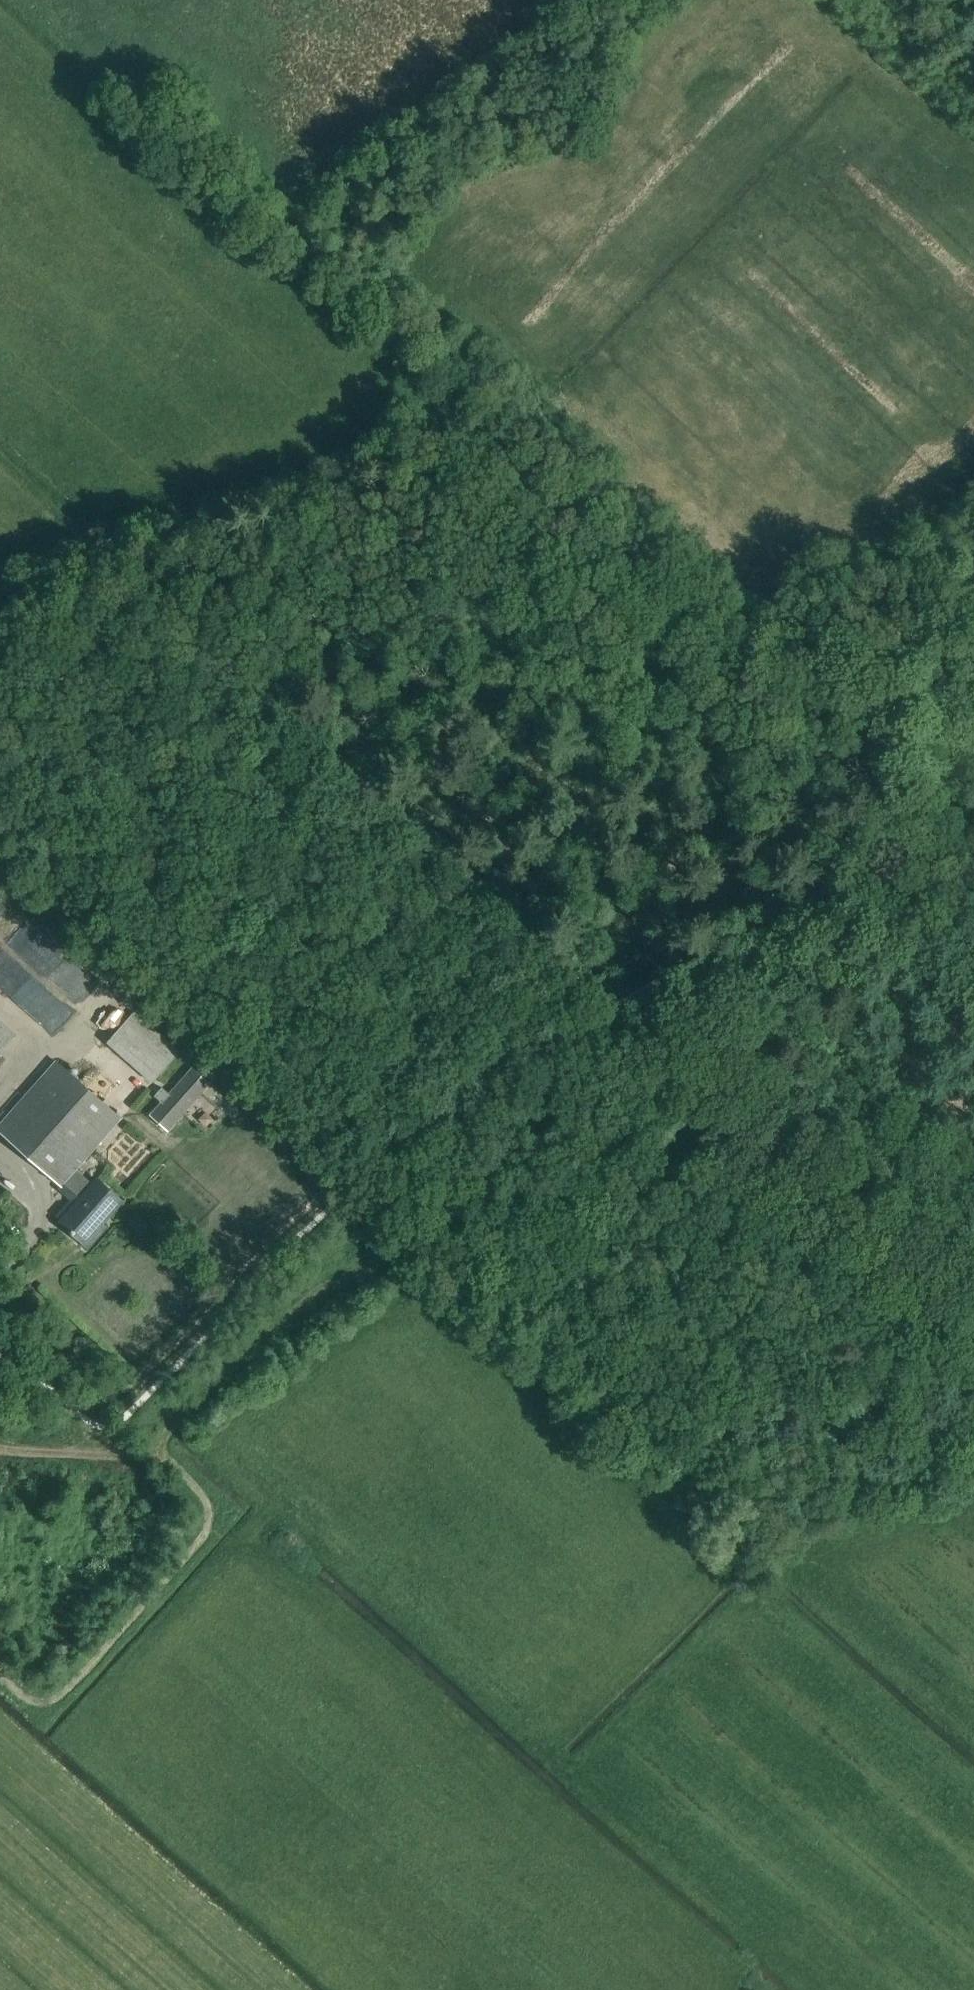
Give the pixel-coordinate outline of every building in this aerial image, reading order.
[(153,1083),(181,1051),(135,1011),(107,1042),(153,1083)] [(15,1036),(0,1023),(0,1053),(15,1036)] [(55,1061),(0,1123),(0,1134),(61,1188),(64,1184),(79,1198),(57,1223),(87,1250),(107,1228),(104,1225),(124,1202),(97,1177),(91,1184),(76,1171),(121,1120),(55,1061)] [(154,1097),(160,1102),(149,1114),(169,1131),(212,1082),(193,1065),(167,1094),(161,1088),(154,1097)] [(10,1209),(0,1201),(0,1220),(10,1209)]
